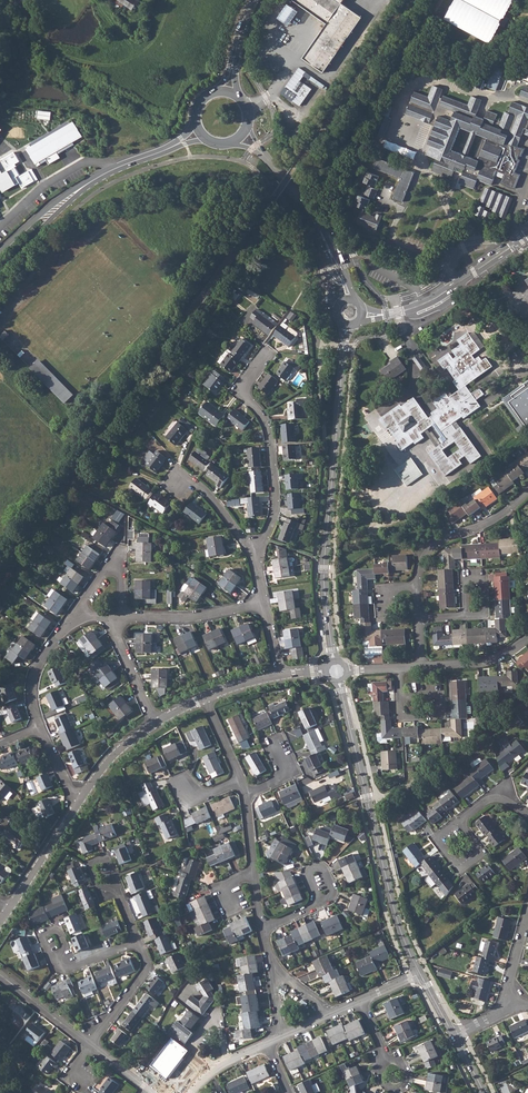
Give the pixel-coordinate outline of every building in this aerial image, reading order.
[(119,0),(118,3),(123,7),(125,4),(133,10),(140,1),(139,0),(119,0)] [(326,24),(302,58),(323,72),(362,17),(342,3),(343,0),(293,0),(326,24)] [(448,17),(488,38),(497,21),(505,26),(509,18),(505,15),(513,0),(457,0),(448,17)] [(497,61),(489,81),(499,85),(507,65),(497,61)] [(306,72),(299,67),(285,87),(295,94),(291,100),(299,106),(311,89),(303,83),(297,91),(294,89),(306,72)] [(488,110),(484,118),(476,115),(482,100),(472,96),(468,105),(456,100),(443,95),(442,98),(439,97),(443,89),(433,85),(428,97),(414,91),(406,113),(435,125),(430,137),(428,143),(431,145),(427,154),(436,158),(431,170),(451,178),(454,170),(463,173),(459,183),(460,183),(460,185),(462,184),(463,184),(473,188),(477,179),(491,185),(497,171),(504,174),(500,183),(514,188),(520,174),(515,172),(519,160),(517,159),(518,155),(521,156),(524,149),(517,146),(524,128),(527,129),(525,133),(527,135),(527,107),(512,101),(508,113),(505,112),(501,121),(495,119),(497,114),(488,110)] [(381,114),(373,133),(383,137),(391,118),(381,114)] [(30,144),(26,147),(38,166),(41,164),(40,161),(45,158),(49,164),(60,157),(57,151),(82,136),(74,121),(31,146),(30,144)] [(415,158),(418,150),(386,141),(383,149),(415,158)] [(0,157),(0,160),(14,151),(13,149),(0,157)] [(3,191),(15,184),(16,185),(20,182),(22,187),(34,180),(29,171),(20,176),(15,167),(17,166),(15,163),(19,161),(14,152),(0,160),(0,186),(3,191)] [(405,167),(377,157),(373,168),(402,178),(405,167)] [(363,182),(369,184),(372,185),(375,186),(378,176),(367,172),(363,182)] [(364,194),(365,194),(368,195),(374,198),(377,190),(371,187),(368,186),(367,186),(364,194)] [(480,204),(508,214),(514,197),(486,187),(480,204)] [(355,205),(362,208),(365,209),(366,209),(369,199),(367,198),(364,197),(358,195),(355,205)] [(478,215),(489,219),(492,211),(482,207),(478,215)] [(364,212),(361,211),(360,211),(356,222),(372,228),(375,229),(381,216),(381,215),(376,213),(375,216),(374,218),(368,216),(368,214),(364,212)] [(253,323),(269,335),(277,326),(261,314),(262,312),(257,309),(251,317),(255,320),(253,323)] [(292,311),(288,318),(293,321),(297,314),(292,311)] [(281,325),(274,335),(289,346),(298,334),(298,333),(292,328),(290,328),(290,327),(283,322),(281,325)] [(456,380),(453,382),(456,386),(489,362),(486,358),(482,361),(479,357),(475,359),(472,355),(480,350),(468,333),(457,340),(460,345),(452,351),(456,357),(453,359),(449,353),(438,361),(444,369),(447,368),(456,380)] [(233,351),(230,354),(239,361),(245,353),(244,353),(250,345),(241,338),(232,350),(233,351)] [(230,354),(226,351),(218,362),(221,364),(220,365),(231,373),(239,361),(230,354)] [(414,359),(422,370),(427,366),(419,355),(414,359)] [(397,357),(390,362),(391,364),(381,371),(389,382),(406,369),(397,357)] [(74,396),(39,359),(30,368),(65,404),(74,396)] [(283,366),(277,374),(285,381),(294,369),(285,361),(282,365),(283,366)] [(422,410),(412,418),(416,424),(404,432),(399,426),(391,432),(397,441),(395,443),(401,451),(414,442),(415,444),(424,438),(421,434),(425,431),(427,429),(435,423),(447,440),(439,446),(436,447),(428,453),(445,476),(462,464),(459,460),(465,456),(471,464),(481,456),(479,453),(460,427),(456,430),(452,424),(462,417),(463,418),(480,406),(476,400),(484,394),(479,388),(471,394),(465,386),(492,366),(489,362),(456,386),(459,390),(449,397),(446,393),(433,402),(437,409),(431,414),(432,415),(429,418),(422,410)] [(226,379),(213,369),(211,372),(208,373),(202,381),(202,384),(215,393),(224,383),(223,382),(226,379)] [(278,381),(269,373),(258,387),(268,395),(278,381)] [(526,432),(527,431),(527,380),(503,399),(526,432)] [(287,410),(288,420),(307,418),(306,413),(302,414),(302,407),(305,407),(304,398),(297,399),(298,402),(289,402),(290,410),(287,410)] [(389,429),(391,432),(399,426),(398,425),(411,416),(412,418),(422,410),(414,398),(401,406),(400,405),(379,420),(386,430),(389,429)] [(211,407),(212,406),(207,402),(199,413),(217,427),(225,415),(216,409),(215,410),(211,407)] [(361,419),(372,411),(367,404),(356,412),(361,419)] [(235,410),(228,419),(243,431),(250,422),(244,418),(242,416),(243,415),(235,410)] [(178,423),(166,438),(176,446),(186,434),(185,433),(188,430),(185,428),(178,423)] [(281,425),(283,443),(295,441),(294,424),(281,425)] [(295,444),(283,446),(284,460),(297,459),(295,444)] [(260,448),(248,448),(249,468),(261,467),(260,448)] [(157,451),(146,465),(156,473),(165,462),(164,461),(167,458),(157,451)] [(196,451),(189,460),(204,471),(214,458),(212,457),(209,461),(208,460),(196,451)] [(516,461),(519,466),(524,473),(527,470),(527,454),(523,458),(522,457),(516,461)] [(411,458),(394,470),(406,486),(423,474),(411,458)] [(510,470),(507,472),(513,481),(524,473),(519,466),(516,461),(510,466),(509,469),(510,470)] [(214,465),(207,475),(218,483),(217,485),(221,488),(229,477),(214,465)] [(262,471),(250,472),(252,493),(263,492),(262,471)] [(507,472),(506,471),(491,482),(499,494),(514,483),(513,481),(507,472)] [(298,474),(286,475),(287,490),(299,489),(298,474)] [(132,485),(129,487),(143,498),(143,497),(147,499),(153,491),(150,489),(150,488),(137,478),(132,485)] [(477,495),(474,498),(475,500),(481,508),(482,510),(497,499),(490,488),(483,493),(480,489),(475,493),(477,495)] [(157,493),(148,504),(152,507),(153,505),(164,514),(171,504),(161,495),(160,496),(157,493)] [(300,493),(287,494),(289,509),(292,509),(298,509),(298,513),(305,512),(305,508),(301,508),(300,493)] [(260,497),(242,498),(242,503),(248,503),(249,517),(261,516),(260,497)] [(463,499),(459,501),(468,513),(470,516),(481,508),(475,500),(468,506),(463,499)] [(468,513),(459,501),(448,510),(451,515),(448,517),(452,524),(468,513)] [(191,502),(184,512),(199,524),(207,514),(191,502)] [(298,522),(288,518),(286,522),(279,539),(289,543),(296,527),(296,526),(297,526),(298,522)] [(105,523),(99,530),(112,539),(117,532),(113,529),(114,527),(117,529),(120,525),(119,524),(114,520),(109,526),(105,523)] [(112,539),(99,530),(94,538),(106,547),(112,539)] [(138,543),(137,552),(153,553),(153,543),(150,543),(150,533),(139,533),(139,543),(138,543)] [(208,539),(209,548),(224,546),(222,536),(208,539)] [(53,555),(60,546),(48,538),(42,548),(53,555)] [(518,538),(499,540),(499,543),(500,554),(519,553),(518,538)] [(499,543),(481,544),(482,559),(500,558),(500,554),(499,543)] [(481,544),(462,545),(462,549),(463,559),(463,560),(482,559),(481,544)] [(89,545),(83,553),(96,562),(101,554),(89,545)] [(224,546),(209,548),(211,557),(226,555),(225,550),(228,549),(227,545),(224,546)] [(273,560),(275,570),(290,567),(294,567),(293,562),(296,559),(293,557),(289,558),(287,550),(278,546),(278,549),(280,559),(273,560)] [(462,549),(444,550),(446,569),(452,569),(455,569),(455,559),(463,559),(462,549)] [(153,553),(137,552),(137,562),(153,562),(153,553)] [(96,562),(83,553),(78,561),(90,569),(96,562)] [(393,562),(389,563),(389,571),(408,569),(407,555),(393,556),(393,562)] [(384,564),(375,565),(375,569),(375,574),(390,573),(389,571),(389,563),(385,563),(384,564)] [(290,567),(275,570),(276,579),(291,576),(290,567)] [(72,568),(67,576),(79,585),(85,577),(72,568)] [(375,569),(357,570),(358,590),(368,589),(367,579),(376,579),(375,574),(375,569)] [(446,569),(438,570),(439,590),(454,589),(452,569),(446,569)] [(230,570),(225,577),(237,586),(242,579),(230,570)] [(79,585),(67,576),(61,583),(74,592),(79,585)] [(495,577),(494,577),(495,600),(510,599),(509,576),(506,576),(495,577)] [(237,586),(225,577),(219,585),(232,594),(237,586)] [(196,579),(190,586),(203,596),(208,588),(196,579)] [(137,580),(137,590),(152,590),(152,581),(137,580)] [(203,596),(190,586),(186,584),(181,591),(183,593),(179,597),(186,602),(189,597),(197,603),(203,596)] [(358,590),(353,590),(354,605),(369,604),(372,604),(372,596),(368,597),(368,589),(358,590)] [(454,589),(439,590),(441,608),(455,607),(455,603),(454,597),(454,589)] [(152,590),(137,590),(137,599),(152,599),(152,590)] [(56,591),(51,598),(63,607),(69,600),(56,591)] [(278,593),(280,603),(295,600),(294,591),(278,593)] [(63,607),(51,598),(45,606),(58,615),(63,607)] [(510,599),(495,600),(496,619),(504,618),(511,618),(510,599)] [(295,600),(280,603),(281,612),(291,610),(292,619),(302,618),(301,609),(296,610),(295,600)] [(369,604),(354,605),(355,619),(361,619),(361,623),(370,622),(369,604)] [(37,611),(32,619),(35,621),(47,630),(53,622),(37,611)] [(496,627),(486,628),(486,642),(497,642),(497,637),(506,636),(504,618),(496,619),(495,619),(496,627)] [(47,630),(35,621),(29,628),(42,638),(47,630)] [(370,622),(361,623),(363,646),(364,647),(365,647),(383,646),(382,638),(382,630),(372,631),(371,622),(370,622)] [(249,623),(241,627),(247,641),(255,637),(249,623)] [(247,641),(241,627),(233,631),(239,645),(247,641)] [(284,630),(286,640),(301,637),(299,628),(284,630)] [(486,628),(467,629),(468,644),(486,642),(486,628)] [(221,629),(213,632),(219,646),(227,643),(221,629)] [(405,629),(382,630),(382,638),(386,638),(387,644),(406,643),(405,629)] [(467,629),(452,630),(453,635),(453,644),(468,644),(467,629)] [(81,641),(87,648),(99,639),(102,636),(99,633),(96,636),(93,631),(81,641)] [(442,631),(433,632),(434,649),(437,650),(440,648),(439,645),(453,644),(453,635),(443,636),(442,631)] [(192,632),(184,636),(190,650),(199,646),(192,632)] [(219,646),(213,632),(204,636),(211,650),(219,646)] [(138,634),(138,643),(157,644),(157,635),(138,634)] [(24,636),(19,644),(31,653),(37,645),(24,636)] [(184,636),(175,639),(179,648),(182,654),(190,650),(184,636)] [(301,637),(286,640),(287,649),(302,647),(301,637)] [(87,648),(83,651),(89,658),(92,655),(104,646),(99,639),(87,648)] [(138,643),(137,653),(156,653),(157,644),(138,643)] [(31,653),(19,644),(13,651),(11,650),(6,657),(15,663),(20,656),(26,660),(31,653)] [(292,653),(293,660),(304,658),(303,652),(301,652),(294,653),(292,653)] [(516,663),(521,669),(524,666),(527,670),(527,652),(516,663)] [(259,653),(255,655),(259,664),(263,662),(259,653)] [(383,655),(374,655),(375,663),(384,663),(383,655)] [(97,683),(101,681),(113,671),(115,670),(112,667),(111,668),(107,664),(102,668),(101,666),(102,665),(102,664),(101,662),(100,662),(99,663),(98,661),(90,667),(95,673),(96,674),(93,676),(93,678),(97,683)] [(49,672),(52,680),(54,680),(55,683),(57,687),(67,682),(60,667),(49,672)] [(154,669),(153,678),(169,679),(169,670),(154,669)] [(113,671),(101,681),(109,691),(119,682),(117,680),(119,679),(113,671)] [(508,676),(498,676),(498,686),(518,685),(517,671),(508,671),(508,676)] [(488,677),(479,677),(480,692),(499,691),(498,686),(498,676),(493,677),(494,679),(488,679),(488,677)] [(169,679),(153,678),(153,688),(169,688),(169,679)] [(451,681),(451,700),(466,700),(465,680),(451,681)] [(373,682),(373,684),(374,694),(375,702),(384,701),(383,691),(388,691),(387,681),(373,682)] [(12,684),(1,688),(3,692),(1,693),(6,704),(17,699),(13,688),(14,688),(12,684)] [(59,690),(47,695),(54,711),(69,704),(66,698),(62,700),(59,690)] [(85,696),(77,699),(79,704),(87,701),(85,696)] [(110,705),(115,713),(128,704),(122,696),(110,705)] [(466,700),(451,700),(452,719),(461,719),(467,718),(467,714),(471,713),(471,706),(466,707),(466,700)] [(274,704),(270,707),(275,718),(291,710),(287,701),(276,706),(274,704)] [(384,701),(375,702),(375,716),(381,716),(382,720),(390,720),(389,701),(384,701)] [(15,704),(2,710),(4,714),(8,712),(13,723),(22,719),(15,704)] [(128,704),(115,713),(121,720),(133,711),(128,704)] [(310,707),(299,712),(307,729),(317,724),(310,707)] [(272,723),(267,712),(254,718),(259,729),(272,723)] [(242,713),(229,719),(238,738),(248,733),(243,723),(246,722),(242,713)] [(59,731),(60,735),(74,729),(67,714),(56,719),(61,730),(59,731)] [(452,728),(442,728),(442,737),(462,736),(461,719),(452,719),(451,719),(452,728)] [(390,720),(382,720),(383,738),(402,737),(402,736),(402,728),(392,728),(391,720),(390,720)] [(192,731),(196,739),(200,750),(211,744),(203,725),(192,731)] [(418,727),(404,727),(405,735),(405,737),(414,736),(414,738),(419,738),(418,730),(418,727)] [(442,728),(418,730),(419,738),(423,737),(423,743),(442,742),(442,737),(442,728)] [(74,729),(60,735),(67,750),(81,744),(74,729)] [(315,729),(304,735),(313,755),(316,753),(320,752),(327,749),(325,745),(323,746),(321,741),(315,729)] [(499,757),(505,764),(514,757),(515,760),(517,760),(521,757),(518,754),(524,749),(516,739),(498,753),(500,756),(499,757)] [(188,751),(183,740),(165,749),(170,760),(188,751)] [(18,753),(14,754),(18,763),(22,762),(23,763),(35,758),(30,748),(23,751),(22,750),(18,752),(18,753)] [(83,748),(70,754),(74,764),(73,765),(77,774),(83,771),(86,765),(82,755),(86,754),(83,748)] [(396,750),(382,751),(383,769),(397,768),(396,750)] [(215,751),(203,757),(211,773),(212,773),(214,776),(224,771),(223,768),(222,768),(219,762),(219,763),(215,756),(217,755),(215,751)] [(256,751),(246,757),(257,775),(267,769),(256,751)] [(14,752),(10,754),(10,755),(2,758),(3,759),(0,760),(0,765),(2,770),(6,768),(7,768),(18,763),(14,754),(14,752)] [(313,755),(306,758),(311,771),(312,770),(315,775),(322,771),(320,766),(322,765),(320,761),(316,753),(313,755)] [(158,756),(146,762),(151,773),(163,767),(158,756)] [(485,758),(469,771),(471,774),(477,781),(493,768),(485,758)] [(340,770),(329,774),(331,778),(341,774),(340,770)] [(48,773),(37,778),(43,791),(54,786),(48,773)] [(471,774),(454,787),(462,798),(479,785),(477,781),(471,774)] [(38,779),(27,783),(32,796),(43,792),(38,779)] [(2,781),(0,783),(0,785),(0,801),(3,798),(3,799),(12,789),(2,781)] [(301,797),(296,784),(280,791),(286,804),(287,803),(288,806),(291,807),(297,804),(298,802),(296,799),(301,797)] [(315,802),(322,799),(330,795),(332,799),(340,795),(334,784),(326,788),(325,785),(310,792),(315,802)] [(153,787),(145,791),(154,809),(164,805),(157,789),(155,791),(153,787)] [(346,792),(347,799),(355,797),(354,790),(346,792)] [(450,791),(439,800),(445,808),(446,809),(458,801),(450,791)] [(217,816),(218,815),(224,813),(235,807),(230,796),(212,805),(217,816)] [(45,817),(45,818),(55,814),(51,803),(52,803),(50,798),(39,803),(43,812),(38,814),(37,816),(38,819),(40,819),(45,817)] [(260,805),(260,806),(265,817),(282,809),(277,798),(272,800),(272,799),(260,805)] [(435,807),(426,814),(433,823),(442,816),(439,813),(445,808),(439,800),(434,805),(435,807)] [(211,817),(207,807),(193,813),(198,823),(211,817)] [(426,820),(419,811),(407,820),(406,819),(402,822),(409,832),(413,828),(414,829),(426,820)] [(165,814),(155,818),(158,825),(160,824),(167,838),(178,834),(171,819),(168,820),(165,814)] [(476,822),(485,834),(486,833),(494,827),(485,815),(476,822)] [(98,825),(94,826),(96,832),(100,842),(117,835),(112,823),(100,828),(98,825)] [(220,824),(216,826),(219,834),(223,832),(232,828),(230,823),(222,827),(220,824)] [(10,825),(3,833),(20,848),(28,839),(14,827),(13,829),(10,825)] [(333,830),(331,837),(349,843),(355,838),(347,835),(349,830),(335,825),(333,830)] [(314,839),(328,844),(331,837),(333,830),(324,826),(323,830),(318,829),(314,839)] [(494,827),(486,833),(489,837),(487,838),(494,846),(504,839),(494,827)] [(92,850),(90,846),(92,845),(100,842),(96,832),(79,840),(84,853),(92,850)] [(309,846),(314,844),(310,836),(305,837),(309,846)] [(275,839),(272,846),(277,849),(290,856),(296,844),(284,837),(281,842),(277,839),(275,839)] [(230,842),(223,846),(229,860),(236,856),(236,855),(230,842)] [(403,850),(416,867),(417,866),(420,863),(425,860),(422,856),(423,856),(413,842),(403,850)] [(114,847),(121,864),(132,860),(125,843),(114,847)] [(215,852),(207,856),(212,866),(220,862),(221,864),(229,860),(223,846),(215,849),(215,852)] [(518,847),(502,859),(510,870),(526,857),(518,847)] [(290,856),(277,849),(272,856),(285,864),(290,856)] [(353,854),(340,859),(342,863),(341,864),(342,868),(344,867),(356,861),(353,854)] [(425,860),(420,863),(422,865),(430,875),(439,868),(430,856),(425,860)] [(181,871),(179,876),(181,876),(192,880),(195,881),(200,862),(189,859),(185,872),(181,871)] [(356,861),(344,867),(345,871),(344,871),(346,875),(360,869),(356,861)] [(487,864),(476,873),(483,882),(495,873),(487,864)] [(75,868),(69,870),(68,870),(74,884),(76,883),(77,887),(85,884),(83,880),(85,879),(80,866),(75,868)] [(2,884),(12,872),(12,870),(8,868),(7,868),(4,871),(0,867),(0,882),(2,884)] [(360,869),(346,875),(348,879),(349,878),(351,882),(363,877),(363,876),(366,875),(363,868),(360,870),(360,869)] [(439,868),(430,875),(439,887),(449,880),(439,868)] [(291,871),(275,872),(279,882),(275,884),(279,892),(283,890),(296,884),(297,883),(295,879),(294,880),(292,876),(293,876),(291,871)] [(138,872),(128,876),(131,884),(129,885),(132,892),(145,887),(142,880),(141,880),(138,872)] [(192,880),(181,876),(176,892),(173,892),(172,895),(186,899),(192,880)] [(479,890),(473,882),(469,884),(455,894),(463,904),(476,893),(476,892),(479,890)] [(296,884),(283,890),(286,898),(301,891),(299,887),(298,888),(296,884)] [(88,887),(80,890),(81,894),(80,894),(85,905),(87,910),(95,907),(96,906),(94,901),(90,891),(89,890),(88,887)] [(147,892),(134,897),(136,900),(137,900),(141,911),(143,911),(145,916),(157,911),(155,906),(153,906),(150,899),(154,898),(151,890),(147,892)] [(301,891),(286,898),(281,900),(283,904),(289,902),(290,905),(303,899),(301,895),(302,895),(301,891)] [(45,907),(49,918),(69,910),(64,899),(62,894),(53,898),(52,900),(54,903),(45,907)] [(355,894),(352,901),(366,907),(369,899),(355,894)] [(205,896),(187,905),(191,912),(195,910),(207,904),(206,900),(207,900),(205,896)] [(366,907),(352,901),(349,909),(367,916),(370,909),(365,907),(366,907)] [(207,904),(195,910),(198,918),(212,911),(210,907),(209,908),(207,904)] [(49,918),(45,907),(29,913),(34,925),(49,919),(49,918)] [(212,911),(198,918),(202,925),(209,922),(215,919),(213,916),(214,915),(212,911)] [(71,916),(65,918),(72,934),(83,929),(77,914),(71,916)] [(337,915),(329,919),(335,932),(343,929),(337,915)] [(151,936),(153,940),(156,938),(163,936),(163,935),(162,932),(156,917),(144,922),(150,936),(151,936)] [(498,917),(493,936),(505,939),(510,920),(498,917)] [(242,918),(238,920),(245,934),(252,931),(246,918),(242,919),(242,918)] [(335,932),(329,919),(322,922),(328,935),(335,932)] [(118,920),(103,926),(107,937),(111,936),(111,935),(122,930),(118,920)] [(235,923),(231,924),(232,926),(237,938),(245,934),(238,920),(235,921),(235,923)] [(202,925),(195,928),(199,936),(211,930),(210,926),(211,925),(209,922),(202,925)] [(311,923),(307,924),(307,926),(313,938),(321,935),(315,922),(311,924),(311,923)] [(229,929),(225,931),(231,944),(239,940),(237,938),(232,926),(228,928),(229,929)] [(303,926),(299,928),(306,942),(313,938),(307,926),(304,927),(303,926)] [(296,931),(292,932),(293,934),(294,936),(298,945),(306,942),(299,928),(295,930),(296,931)] [(84,934),(73,938),(79,951),(89,946),(84,934)] [(163,936),(156,938),(162,954),(177,948),(175,941),(171,943),(167,934),(163,936)] [(20,950),(24,958),(34,954),(27,936),(13,942),(12,944),(15,951),(17,952),(20,950)] [(289,936),(285,938),(292,952),(300,948),(298,945),(294,936),(290,937),(289,936)] [(283,941),(279,942),(285,955),(292,952),(285,938),(282,939),(283,941)] [(483,951),(482,957),(488,959),(494,960),(495,955),(494,955),(495,949),(497,942),(486,940),(486,942),(481,940),(479,950),(483,951)] [(380,947),(370,952),(371,955),(375,963),(390,956),(383,942),(378,944),(380,947)] [(179,952),(165,959),(167,963),(168,963),(173,972),(185,966),(179,952)] [(34,954),(24,958),(29,970),(40,966),(35,953),(34,954)] [(255,955),(237,958),(238,966),(242,965),(258,963),(257,959),(255,959),(255,955)] [(327,955),(314,961),(316,964),(315,965),(316,968),(331,962),(327,955)] [(375,963),(371,955),(356,962),(362,975),(373,970),(373,971),(377,969),(375,963)] [(482,957),(477,955),(473,970),(484,974),(488,959),(482,957)] [(125,961),(121,962),(115,965),(120,976),(135,970),(130,957),(124,960),(125,961)] [(331,962),(316,968),(318,972),(319,972),(321,976),(323,975),(334,970),(331,962)] [(258,963),(242,965),(243,974),(252,973),(254,972),(258,971),(257,967),(259,967),(258,963)] [(116,978),(111,965),(107,967),(107,968),(96,973),(101,985),(116,978)] [(453,970),(439,966),(438,973),(451,976),(453,970)] [(334,970),(323,975),(325,979),(326,978),(328,982),(330,981),(331,980),(341,976),(337,968),(334,970)] [(243,974),(238,975),(239,983),(255,981),(254,977),(253,977),(252,973),(243,974)] [(98,988),(92,975),(88,977),(88,978),(79,982),(84,993),(98,988)] [(341,976),(331,980),(332,984),(331,984),(333,989),(347,983),(343,975),(341,976)] [(157,976),(148,988),(156,994),(165,982),(157,976)] [(491,980),(479,977),(474,997),(486,1001),(491,980)] [(75,986),(71,978),(63,981),(63,982),(52,987),(57,998),(65,995),(67,998),(73,995),(70,988),(75,986)] [(203,1014),(209,1007),(206,1005),(209,1002),(211,1003),(216,998),(211,990),(214,989),(208,978),(197,985),(200,990),(201,990),(205,995),(201,1001),(193,995),(187,1002),(193,1007),(193,1006),(199,1010),(199,1011),(203,1014)] [(255,981),(239,983),(241,992),(255,990),(254,985),(256,984),(257,984),(258,986),(262,985),(262,980),(255,981)] [(347,983),(333,989),(335,993),(336,992),(338,996),(350,990),(347,983)] [(133,1011),(142,1018),(152,1005),(156,1008),(160,1003),(147,993),(133,1011)] [(256,993),(242,996),(243,1004),(259,1001),(258,997),(257,998),(256,993)] [(384,1003),(388,1010),(401,1005),(397,997),(384,1003)] [(259,1001),(243,1004),(245,1012),(257,1010),(258,1010),(259,1010),(258,1006),(259,1005),(259,1001)] [(8,1011),(25,1024),(31,1016),(23,1009),(23,1008),(20,1005),(19,1006),(15,1003),(8,1011)] [(401,1005),(388,1010),(391,1019),(404,1012),(401,1005)] [(171,1030),(172,1030),(184,1039),(187,1041),(194,1032),(191,1030),(190,1030),(189,1029),(191,1027),(192,1028),(200,1018),(190,1010),(181,1022),(179,1020),(171,1030)] [(245,1012),(242,1013),(244,1021),(260,1018),(259,1014),(257,1015),(257,1010),(245,1012)] [(123,1024),(132,1031),(142,1018),(133,1011),(123,1024)] [(260,1018),(244,1021),(245,1029),(252,1028),(258,1027),(260,1027),(259,1023),(260,1023),(260,1018)] [(510,1027),(515,1038),(527,1031),(527,1025),(525,1019),(510,1027)] [(355,1021),(351,1022),(358,1036),(365,1033),(359,1020),(355,1022),(355,1021)] [(395,1026),(398,1034),(412,1028),(408,1021),(395,1026)] [(348,1025),(344,1027),(349,1038),(350,1040),(358,1036),(351,1022),(348,1024),(348,1025)] [(33,1023),(26,1032),(31,1036),(28,1040),(35,1046),(45,1032),(33,1023)] [(338,1025),(334,1027),(341,1041),(349,1038),(344,1027),(343,1026),(343,1025),(339,1026),(338,1025)] [(128,1034),(119,1027),(116,1031),(117,1032),(112,1039),(120,1045),(128,1034)] [(245,1029),(237,1031),(238,1039),(252,1037),(251,1033),(253,1033),(253,1032),(258,1031),(258,1027),(252,1028),(245,1029)] [(332,1030),(328,1031),(334,1044),(341,1041),(334,1027),(331,1029),(332,1030)] [(412,1028),(398,1034),(402,1041),(415,1035),(412,1028)] [(501,1035),(487,1042),(492,1051),(506,1044),(501,1035)] [(317,1038),(313,1040),(319,1054),(327,1050),(321,1038),(317,1039),(317,1038)] [(173,1039),(152,1066),(167,1078),(189,1051),(184,1047),(173,1039)] [(61,1040),(51,1053),(61,1061),(72,1048),(61,1040)] [(310,1043),(306,1045),(312,1057),(319,1054),(313,1040),(309,1042),(310,1043)] [(418,1046),(422,1054),(435,1048),(432,1040),(418,1046)] [(302,1046),(298,1048),(299,1049),(299,1050),(304,1061),(312,1057),(306,1045),(305,1043),(302,1045),(302,1046)] [(435,1048),(422,1054),(428,1068),(437,1066),(433,1058),(438,1055),(435,1048)] [(295,1051),(291,1053),(297,1067),(305,1063),(304,1061),(299,1050),(295,1052),(295,1051)] [(288,1056),(284,1057),(292,1074),(293,1074),(299,1071),(297,1067),(291,1053),(287,1055),(288,1056)] [(48,1056),(39,1067),(48,1073),(54,1066),(56,1067),(59,1064),(48,1056)] [(265,1064),(247,1072),(252,1083),(270,1075),(265,1064)] [(344,1072),(347,1080),(361,1074),(357,1066),(344,1072)] [(430,1073),(428,1081),(443,1084),(448,1085),(449,1085),(450,1076),(430,1073)] [(347,1080),(351,1087),(349,1088),(350,1092),(357,1092),(355,1085),(364,1081),(361,1074),(347,1080)] [(229,1086),(232,1092),(233,1092),(237,1092),(250,1087),(244,1076),(228,1083),(229,1086)] [(99,1092),(101,1092),(113,1092),(119,1084),(109,1077),(101,1088),(102,1088),(99,1092)] [(298,1084),(302,1092),(316,1092),(319,1090),(320,1089),(317,1084),(316,1083),(312,1085),(310,1079),(298,1084)] [(427,1089),(439,1091),(438,1092),(447,1092),(448,1085),(443,1084),(428,1081),(427,1089)]
